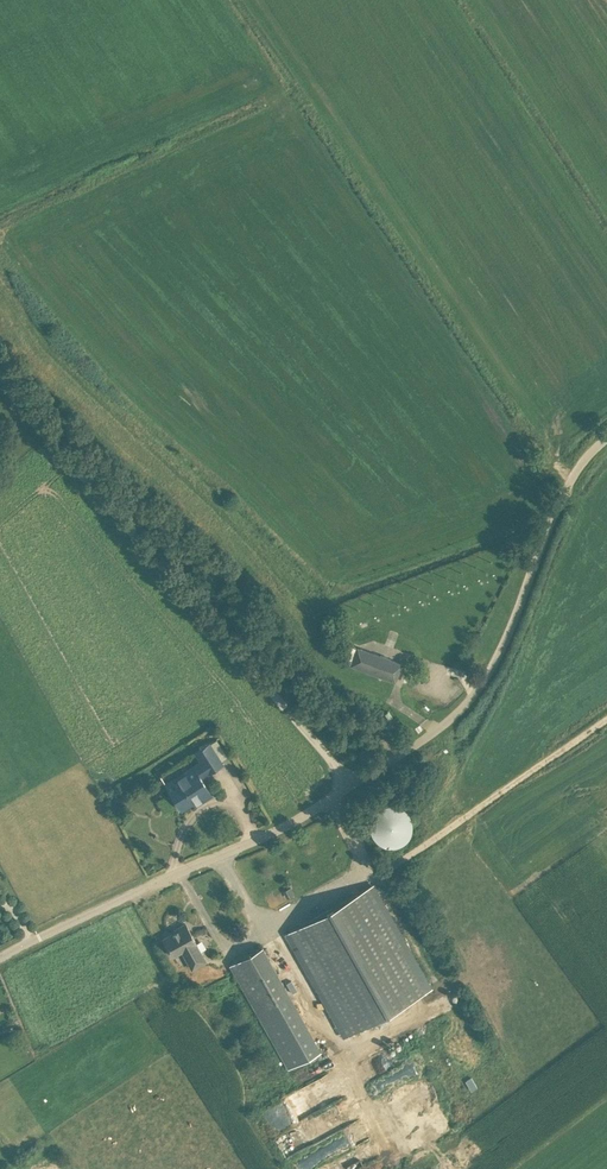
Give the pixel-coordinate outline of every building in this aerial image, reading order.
[(341,635),(336,639),(339,644),(344,640),(341,635)] [(357,647),(351,665),(379,675),(380,678),(383,677),(395,681),(402,663),(390,659),(391,658),(380,654),(380,655),(357,647)] [(204,764),(180,779),(179,777),(166,785),(172,793),(170,794),(169,797),(173,802),(175,803),(177,802),(181,808),(200,796),(203,799),(212,794),(201,776),(208,772),(209,772),(223,763),(209,742),(195,751),(204,764)] [(374,838),(378,842),(382,845),(386,847),(389,847),(393,847),(398,846),(403,844),(406,842),(409,838),(411,834),(412,829),(412,826),(412,821),(411,819),(410,816),(408,813),(407,811),(403,808),(399,806),(396,805),(392,804),(388,805),(384,806),(380,808),(377,810),(373,814),(371,819),(370,824),(370,827),(371,831),(372,835),(374,838)] [(287,932),(346,1036),(430,988),(372,884),(287,932)] [(295,893),(292,886),(283,890),(287,897),(295,893)] [(187,925),(163,938),(173,955),(182,950),(192,968),(206,960),(196,942),(187,925)] [(262,946),(230,964),(289,1068),(321,1050),(262,946)] [(302,1000),(296,989),(290,993),(296,1003),(302,1000)] [(353,1033),(343,1038),(345,1043),(355,1038),(353,1033)]
